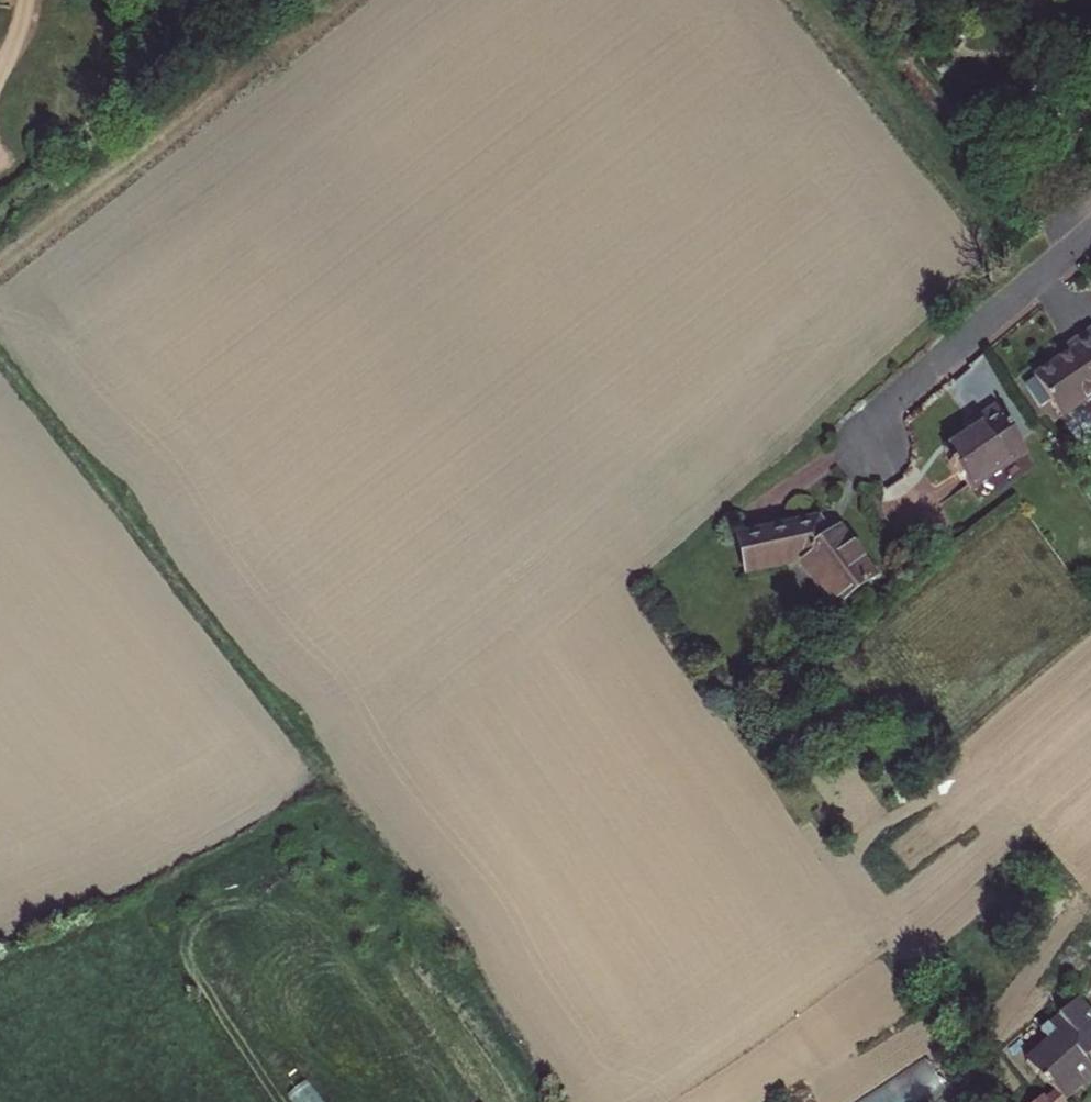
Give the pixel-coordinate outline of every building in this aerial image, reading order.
[(1075,347),(1079,354),(1068,361),(1044,379),(1070,416),(1090,401),(1090,336),(1075,347)] [(1022,445),(991,399),(975,410),(980,418),(973,423),(944,445),(970,481),(1022,445)] [(804,557),(839,604),(883,571),(847,524),(835,532),(828,523),(822,516),(742,536),(751,571),(804,557)] [(1073,986),(1036,1020),(1045,1031),(1022,1051),(1041,1072),(1043,1070),(1061,1091),(1078,1075),(1081,1079),(1090,1070),(1090,1059),(1081,1048),(1090,1039),(1090,1006),(1073,986)]
